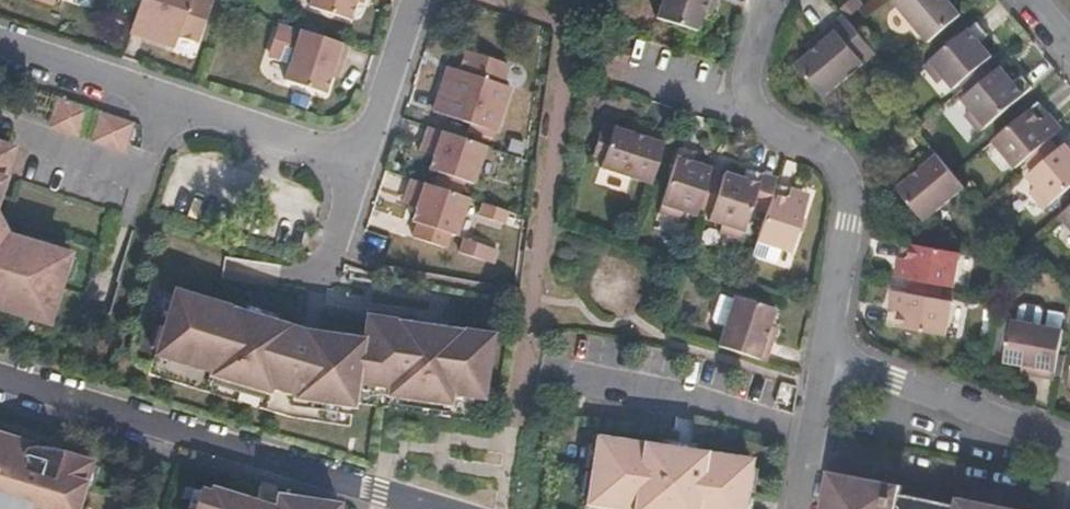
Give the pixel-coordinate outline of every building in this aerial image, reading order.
[(214,1),(212,0),(143,0),(132,33),(176,46),(179,35),(201,41),(214,1)] [(366,0),(314,0),(311,9),(349,21),(355,3),(364,6),(366,0)] [(715,0),(663,0),(657,18),(697,30),(703,12),(711,14),(715,0)] [(952,0),(898,0),(929,38),(962,11),(952,0)] [(877,49),(849,16),(845,11),(808,42),(813,48),(798,60),(825,92),(877,49)] [(990,63),(986,58),(994,53),(982,38),(989,33),(978,19),(926,63),(940,80),(947,75),(955,85),(960,81),(964,86),(990,63)] [(273,56),(293,63),(303,32),(283,25),(273,56)] [(325,95),(331,78),(340,81),(345,65),(350,48),(303,32),(293,63),(287,82),(325,95)] [(465,48),(459,66),(447,63),(433,108),(495,128),(509,84),(502,81),(508,61),(465,48)] [(982,129),(1034,84),(1023,72),(1015,78),(1002,63),(995,69),(990,63),(964,86),(969,92),(964,95),(972,106),(967,111),(982,129)] [(79,136),(88,108),(57,97),(47,127),(79,136)] [(1052,136),(1063,126),(1038,98),(993,136),(1017,165),(1025,158),(1029,164),(1056,141),(1052,136)] [(122,151),(131,121),(100,111),(91,141),(122,151)] [(636,122),(633,131),(606,121),(596,152),(605,155),(601,166),(651,182),(667,134),(653,129),(636,122)] [(419,149),(432,153),(428,165),(438,168),(433,184),(458,192),(463,177),(472,179),(484,143),(427,125),(419,149)] [(1069,185),(1069,146),(1066,141),(1060,146),(1056,141),(1029,164),(1034,169),(1028,174),(1036,184),(1031,189),(1046,206),(1069,185)] [(704,211),(716,176),(711,174),(713,166),(696,161),(699,151),(681,145),(660,211),(681,218),(684,211),(697,215),(699,209),(704,211)] [(10,149),(0,146),(0,179),(10,149)] [(967,185),(954,169),(934,146),(908,168),(913,175),(899,187),(927,220),(967,185)] [(766,211),(776,182),(778,176),(746,166),(743,176),(726,170),(723,178),(716,176),(704,211),(712,213),(710,220),(721,224),(719,231),(742,239),(752,206),(766,211)] [(456,232),(468,195),(458,192),(433,184),(409,176),(402,200),(415,205),(411,218),(417,220),(413,233),(447,244),(451,230),(456,232)] [(789,251),(806,200),(789,195),(791,187),(776,182),(766,211),(757,240),(780,248),(789,251)] [(502,220),(507,208),(483,200),(479,213),(502,220)] [(43,325),(66,258),(35,248),(35,244),(6,235),(0,224),(0,310),(43,325)] [(484,257),(489,243),(465,235),(460,250),(484,257)] [(776,262),(780,248),(757,240),(752,254),(776,262)] [(957,286),(963,251),(902,240),(899,256),(907,257),(903,275),(911,277),(910,285),(946,291),(947,284),(957,286)] [(493,260),(497,246),(489,243),(484,257),(493,260)] [(948,334),(954,299),(945,298),(946,291),(910,285),(908,290),(901,289),(897,308),(891,307),(888,322),(948,334)] [(479,401),(491,335),(365,317),(362,339),(303,331),(174,292),(153,357),(209,373),(208,377),(269,396),(270,392),(293,398),(292,402),(353,412),(357,386),(383,389),(382,399),(448,408),(450,396),(479,401)] [(716,322),(725,324),(718,344),(766,360),(771,344),(776,328),(768,325),(774,307),(736,294),(735,297),(721,292),(713,317),(716,322)] [(1057,377),(1066,327),(1015,317),(1007,358),(1026,363),(1024,370),(1057,377)] [(751,455),(595,434),(585,503),(628,508),(743,508),(751,455)] [(40,451),(0,438),(0,508),(77,508),(90,467),(40,451)] [(961,496),(960,505),(901,495),(903,486),(891,483),(830,471),(823,508),(1020,508),(961,496)] [(251,501),(207,488),(206,491),(190,487),(183,508),(334,508),(335,506),(274,498),(270,499),(253,496),(251,501)]
